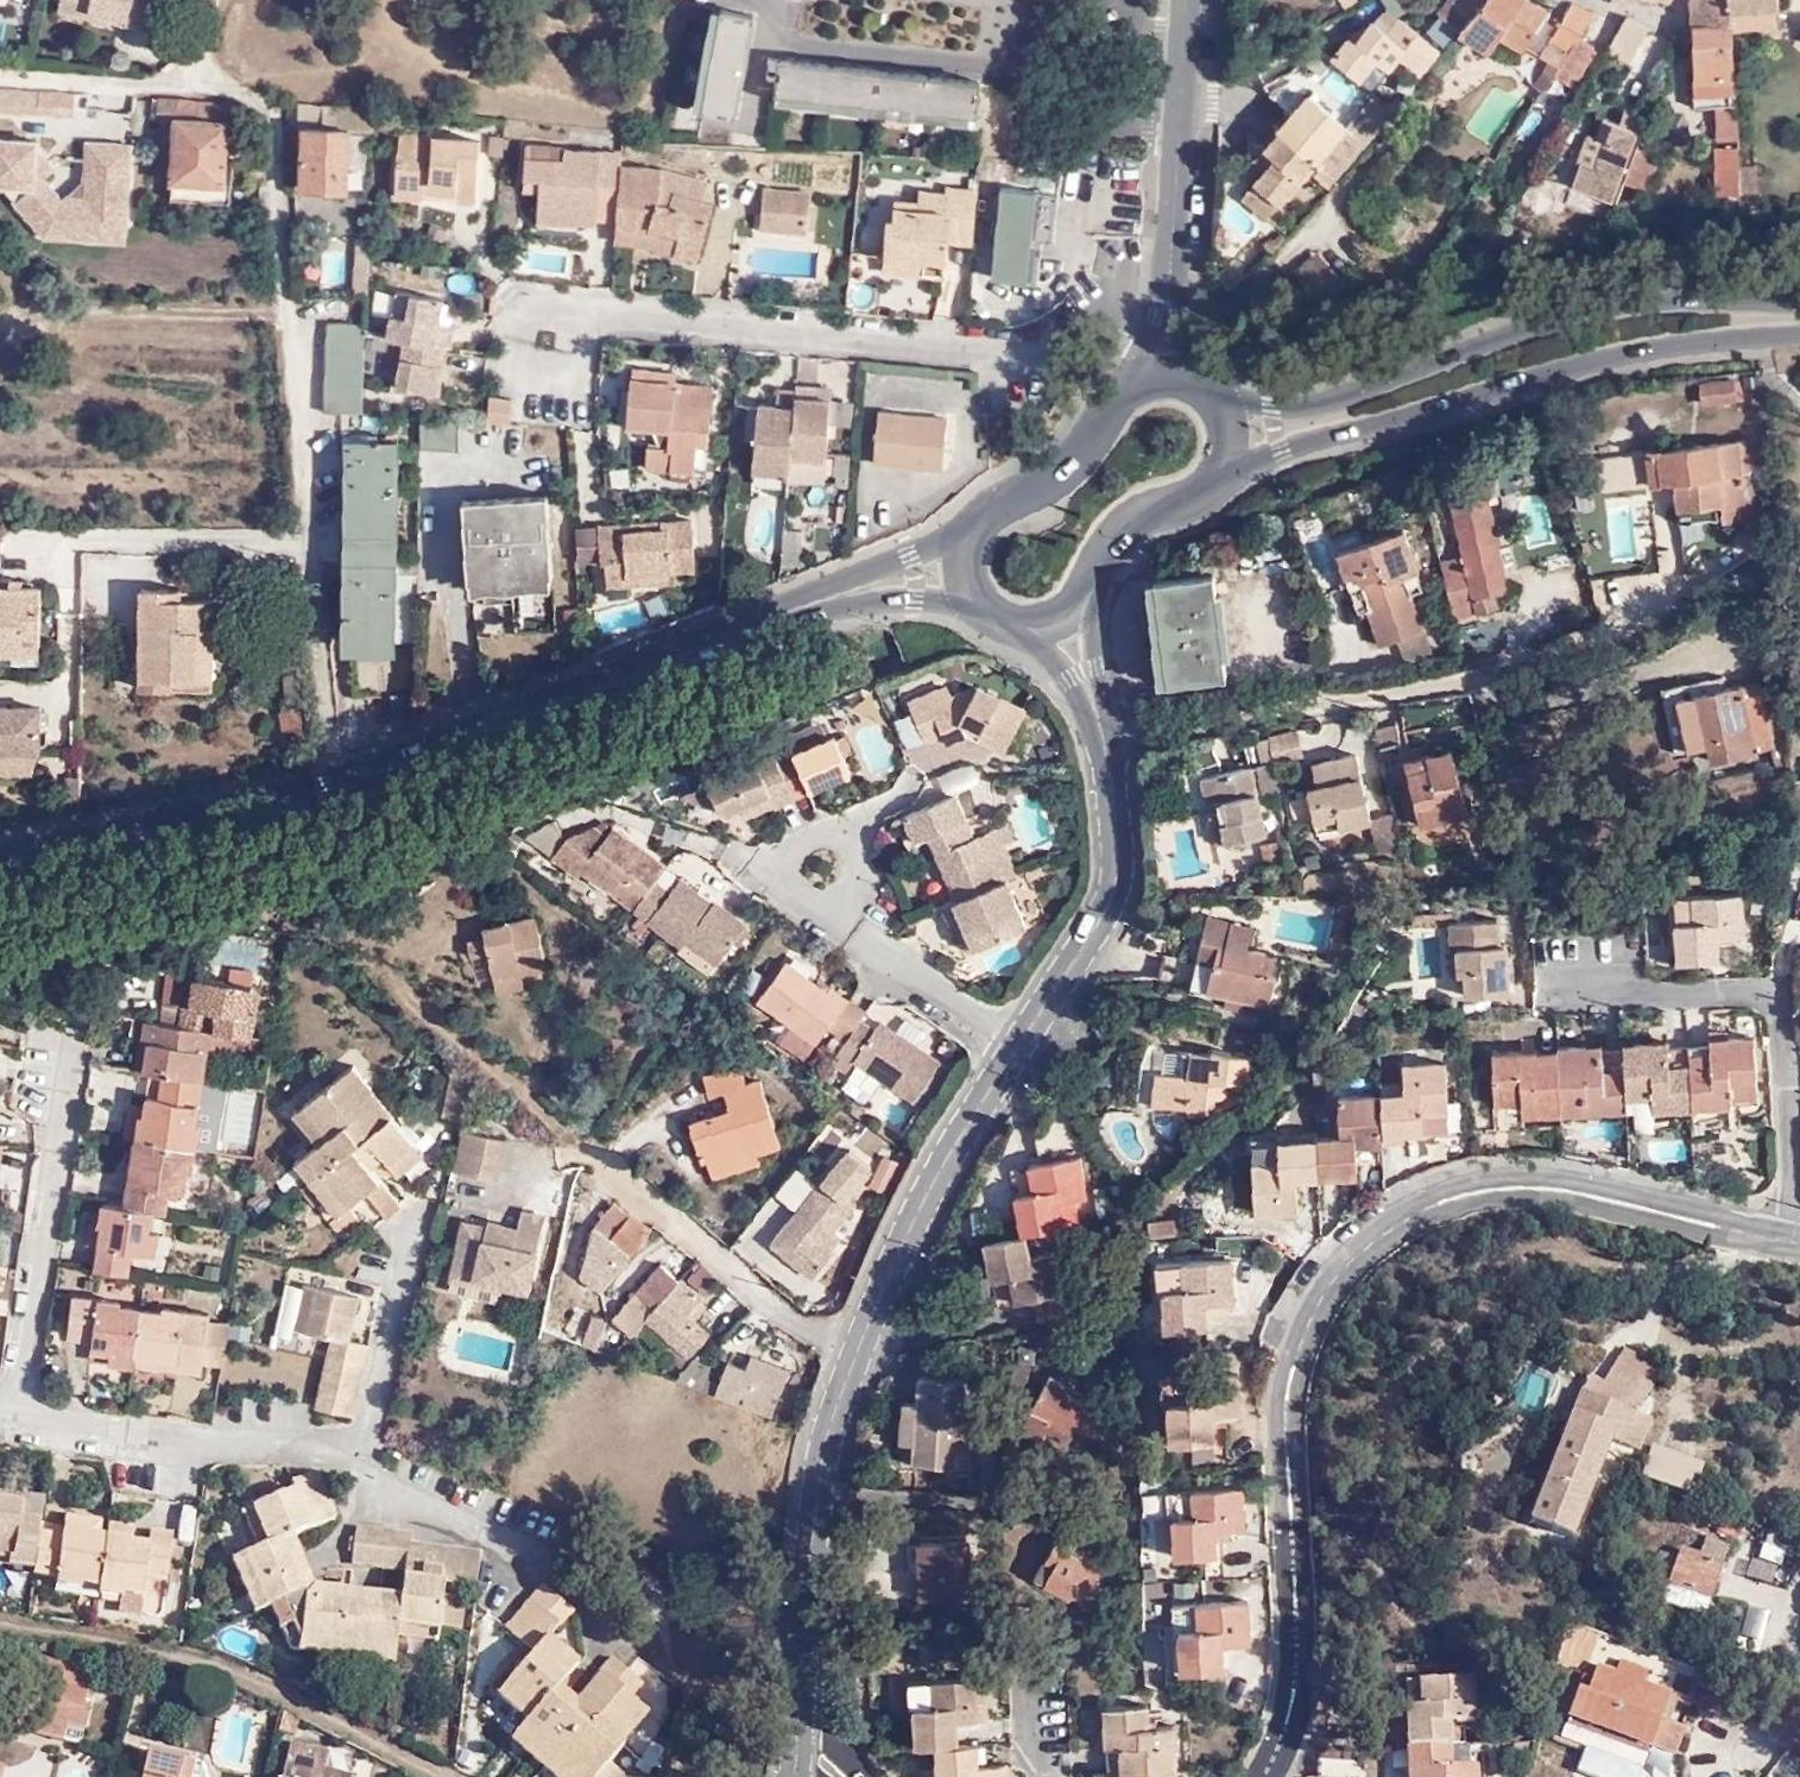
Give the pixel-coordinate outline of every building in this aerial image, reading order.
[(87,18),(127,27),(128,22),(153,28),(159,0),(61,0),(61,1),(89,7),(87,18)] [(1453,1),(1451,0),(1447,0),(1435,14),(1459,33),(1486,0),(1454,0),(1453,1)] [(1459,33),(1488,53),(1499,35),(1522,51),(1526,47),(1550,12),(1529,0),(1486,0),(1459,33)] [(1732,29),(1780,26),(1779,0),(1690,0),(1691,25),(1732,23),(1732,29)] [(58,13),(87,18),(89,7),(61,1),(58,13)] [(1578,37),(1593,12),(1573,3),(1563,20),(1539,57),(1549,63),(1557,69),(1578,37)] [(697,107),(707,109),(725,7),(715,6),(697,107)] [(725,7),(707,109),(737,115),(755,13),(725,7)] [(1539,57),(1563,20),(1550,12),(1526,47),(1539,57)] [(1629,59),(1649,25),(1627,17),(1607,48),(1629,59)] [(1405,49),(1428,68),(1441,52),(1398,18),(1387,32),(1373,21),(1356,41),(1348,35),(1331,58),(1360,80),(1375,61),(1387,70),(1397,59),(1405,49)] [(1695,105),(1715,105),(1736,104),(1732,29),(1732,23),(1691,25),(1695,105)] [(1556,70),(1575,82),(1596,49),(1578,37),(1557,69),(1556,70)] [(1420,77),(1428,68),(1405,49),(1397,59),(1420,77)] [(780,93),(976,114),(980,81),(783,61),(780,93)] [(1534,84),(1543,90),(1556,70),(1557,69),(1549,63),(1534,84)] [(1556,70),(1543,90),(1561,102),(1575,82),(1556,70)] [(42,95),(0,92),(0,109),(41,112),(42,95)] [(976,123),(976,114),(780,93),(779,102),(976,123)] [(1348,128),(1345,125),(1310,93),(1277,129),(1280,132),(1263,150),(1274,159),(1254,182),(1280,204),(1316,163),(1348,128)] [(1379,131),(1395,112),(1373,94),(1358,113),(1378,131),(1379,131)] [(75,97),(42,95),(41,112),(74,113),(75,97)] [(209,183),(225,185),(230,102),(158,98),(156,121),(176,122),(171,198),(208,200),(209,183)] [(743,106),(745,132),(771,130),(769,104),(743,106)] [(1717,140),(1737,140),(1736,104),(1715,105),(1717,140)] [(1693,139),(1684,111),(1663,118),(1672,146),(1693,139)] [(1378,131),(1358,113),(1356,112),(1345,125),(1348,128),(1316,163),(1335,180),(1378,131)] [(1620,123),(1638,131),(1642,121),(1623,114),(1620,123)] [(1527,117),(1515,134),(1525,140),(1536,124),(1527,117)] [(1611,201),(1638,131),(1620,123),(1603,117),(1596,137),(1606,142),(1596,170),(1580,164),(1572,186),(1611,201)] [(300,188),(349,191),(350,128),(297,127),(296,148),(302,148),(300,188)] [(458,178),(458,189),(456,197),(475,199),(481,139),(400,132),(395,197),(429,200),(430,187),(431,175),(458,178)] [(1580,164),(1596,170),(1606,142),(1596,137),(1587,134),(1577,163),(1580,164)] [(502,157),(504,137),(491,136),(489,155),(502,157)] [(6,185),(34,187),(68,227),(87,213),(105,233),(126,215),(131,144),(89,140),(86,179),(62,198),(46,179),(53,174),(36,153),(37,141),(0,138),(0,184),(6,185)] [(621,164),(622,153),(566,148),(565,160),(551,158),(552,146),(529,144),(525,177),(541,178),(538,212),(578,216),(577,224),(595,226),(596,220),(598,201),(618,203),(621,164)] [(565,160),(566,148),(552,146),(551,158),(565,160)] [(1637,146),(1624,181),(1646,190),(1659,155),(1637,146)] [(1722,194),(1740,194),(1737,146),(1720,147),(1722,194)] [(1473,174),(1481,180),(1492,164),(1484,158),(1473,174)] [(1738,163),(1740,190),(1755,189),(1754,162),(1738,163)] [(662,168),(621,164),(618,203),(616,222),(615,230),(648,233),(677,242),(674,253),(698,260),(715,201),(704,198),(709,181),(662,168)] [(430,187),(458,189),(458,178),(431,175),(430,187)] [(1266,219),(1280,204),(1254,182),(1241,196),(1266,219)] [(224,201),(225,185),(209,183),(208,200),(224,201)] [(34,187),(6,185),(47,234),(124,240),(126,215),(105,233),(87,213),(68,227),(34,187)] [(974,236),(979,188),(948,185),(948,192),(920,189),(919,200),(918,207),(895,205),(894,220),(888,219),(883,272),(945,278),(949,243),(946,243),(946,234),(974,236)] [(1001,185),(995,240),(990,277),(1038,282),(1043,240),(1056,241),(1061,192),(1001,185)] [(761,216),(809,220),(812,191),(764,186),(761,216)] [(918,207),(919,200),(896,197),(895,205),(918,207)] [(616,222),(618,203),(598,201),(596,220),(616,222)] [(538,220),(577,224),(578,216),(538,212),(538,220)] [(808,234),(809,220),(761,216),(760,229),(808,234)] [(615,230),(614,242),(647,245),(674,253),(677,242),(648,233),(615,230)] [(949,243),(973,244),(974,236),(946,234),(946,243),(949,243)] [(1318,251),(1294,271),(1307,287),(1331,267),(1318,251)] [(1331,267),(1307,287),(1318,302),(1343,282),(1331,267)] [(387,329),(386,337),(402,340),(439,345),(447,346),(454,348),(457,324),(441,322),(444,298),(393,290),(387,329)] [(366,326),(366,322),(328,322),(326,412),(364,413),(364,412),(365,347),(366,335),(366,326)] [(387,329),(366,326),(366,335),(386,337),(387,329)] [(366,335),(365,347),(384,350),(386,337),(366,335)] [(439,345),(402,340),(395,387),(440,394),(447,346),(439,345)] [(701,413),(703,384),(677,382),(678,372),(632,368),(627,426),(671,430),(669,448),(648,446),(647,468),(694,473),(697,444),(708,446),(712,414),(701,413)] [(1736,401),(1734,380),(1702,383),(1704,404),(1736,401)] [(714,385),(703,384),(701,413),(712,414),(714,385)] [(798,387),(792,456),(828,459),(830,422),(849,424),(851,399),(815,397),(816,385),(798,384),(798,387)] [(792,456),(798,387),(778,386),(777,403),(757,402),(753,471),(790,474),(792,456)] [(487,421),(512,424),(513,398),(490,396),(487,421)] [(879,411),(873,463),(944,470),(948,417),(879,411)] [(460,450),(460,419),(422,416),(421,448),(460,450)] [(1722,506),(1724,523),(1748,520),(1745,495),(1754,494),(1747,440),(1647,452),(1651,487),(1673,484),(1676,511),(1679,511),(1722,506)] [(393,652),(394,575),(397,443),(350,442),(347,591),(346,652),(393,652)] [(837,485),(848,486),(851,458),(840,457),(837,485)] [(1447,487),(1451,505),(1488,496),(1500,493),(1496,476),(1447,487)] [(548,494),(462,499),(468,580),(553,575),(548,494)] [(1745,495),(1748,520),(1756,518),(1754,494),(1745,495)] [(1440,561),(1453,616),(1499,606),(1495,591),(1509,588),(1488,496),(1451,505),(1463,555),(1440,561)] [(755,540),(772,541),(775,502),(758,501),(755,540)] [(1681,528),(1724,523),(1722,506),(1679,511),(1681,528)] [(626,577),(671,574),(697,572),(693,519),(663,521),(663,527),(624,531),(624,523),(598,526),(601,561),(605,561),(607,586),(627,584),(626,577)] [(663,527),(663,521),(624,523),(624,531),(663,527)] [(1405,529),(1337,553),(1357,613),(1367,610),(1378,644),(1425,628),(1413,593),(1421,591),(1414,572),(1419,570),(1405,529)] [(1636,570),(1636,595),(1683,595),(1683,544),(1669,544),(1670,570),(1636,570)] [(672,581),(671,574),(626,577),(627,584),(672,581)] [(1155,581),(1167,684),(1226,677),(1224,658),(1216,594),(1214,574),(1155,581)] [(416,652),(418,576),(394,575),(393,652),(416,652)] [(1158,685),(1167,684),(1155,581),(1146,583),(1158,685)] [(41,618),(42,587),(0,586),(0,652),(22,653),(23,618),(41,618)] [(141,589),(139,679),(196,680),(196,628),(209,628),(209,600),(182,599),(182,589),(141,589)] [(346,652),(347,591),(326,592),(332,651),(346,652)] [(1216,594),(1224,658),(1231,658),(1224,593),(1216,594)] [(196,680),(139,679),(139,689),(214,691),(215,599),(209,600),(209,628),(196,628),(196,680)] [(40,653),(41,618),(23,618),(22,653),(40,653)] [(1681,752),(1690,750),(1679,700),(1725,689),(1722,678),(1666,692),(1681,752)] [(1679,700),(1690,750),(1708,746),(1713,765),(1778,750),(1761,680),(1725,689),(1679,700)] [(984,733),(981,738),(996,747),(1017,707),(979,686),(953,697),(949,686),(909,703),(925,741),(942,733),(947,744),(968,736),(961,720),(984,733)] [(38,753),(39,708),(0,707),(0,752),(38,753)] [(280,710),(283,744),(302,743),(298,709),(280,710)] [(979,743),(981,738),(984,733),(961,720),(968,736),(979,743)] [(787,736),(794,753),(829,738),(821,721),(787,736)] [(1375,730),(1384,768),(1404,763),(1396,725),(1375,730)] [(1269,734),(1275,761),(1276,764),(1303,759),(1296,728),(1269,734)] [(794,753),(778,760),(795,799),(852,775),(844,757),(837,739),(835,736),(829,738),(794,753)] [(837,739),(844,757),(853,753),(845,736),(837,739)] [(1429,767),(1409,772),(1421,824),(1467,813),(1452,749),(1427,755),(1429,767)] [(778,760),(776,753),(708,782),(719,809),(732,813),(744,808),(773,796),(777,805),(778,807),(795,799),(778,760)] [(1371,821),(1370,818),(1357,754),(1312,763),(1316,784),(1306,786),(1314,823),(1338,817),(1340,828),(1371,821)] [(1406,760),(1409,772),(1429,767),(1427,755),(1406,760)] [(1264,801),(1283,796),(1276,764),(1275,761),(1256,765),(1264,801)] [(1217,811),(1224,844),(1267,835),(1252,766),(1200,778),(1208,813),(1217,811)] [(719,809),(708,782),(681,794),(682,795),(719,809)] [(1008,880),(1016,876),(998,829),(974,839),(955,794),(906,816),(917,842),(930,836),(957,901),(1008,880)] [(748,818),(777,805),(773,796),(744,808),(748,818)] [(1216,846),(1224,844),(1217,811),(1208,813),(1216,846)] [(1393,813),(1370,818),(1371,821),(1378,854),(1401,849),(1393,813)] [(1338,817),(1314,823),(1316,832),(1340,828),(1338,817)] [(554,855),(566,840),(555,819),(528,836),(554,855)] [(634,908),(655,881),(654,881),(665,864),(615,826),(607,836),(595,827),(566,840),(554,855),(579,875),(583,870),(634,908)] [(1277,842),(1261,846),(1265,869),(1281,866),(1277,842)] [(208,867),(211,879),(228,876),(226,864),(208,867)] [(634,908),(634,910),(684,948),(687,942),(717,965),(747,926),(716,902),(714,904),(681,878),(670,893),(655,881),(634,908)] [(957,901),(944,906),(952,925),(956,923),(962,921),(973,950),(1027,927),(1008,880),(957,901)] [(1678,963),(1720,961),(1719,938),(1744,937),(1742,894),(1674,897),(1676,923),(1678,963)] [(1337,974),(1353,904),(1346,899),(1340,899),(1327,956),(1323,970),(1337,974)] [(1262,973),(1268,954),(1252,950),(1257,928),(1254,927),(1208,915),(1201,942),(1218,947),(1213,966),(1196,962),(1190,988),(1226,998),(1269,1009),(1277,977),(1262,973)] [(495,978),(522,973),(547,968),(536,919),(484,929),(486,939),(470,943),(472,957),(489,953),(495,978)] [(1376,924),(1385,935),(1392,929),(1382,919),(1376,924)] [(1509,994),(1506,944),(1496,944),(1494,920),(1449,923),(1451,966),(1465,966),(1467,996),(1509,994)] [(962,921),(956,923),(968,951),(973,950),(962,921)] [(1434,937),(1408,944),(1415,974),(1441,968),(1434,937)] [(1218,947),(1201,942),(1196,962),(1213,966),(1218,947)] [(165,972),(188,975),(195,976),(199,951),(169,947),(165,972)] [(1282,957),(1268,954),(1262,973),(1277,977),(1282,957)] [(1184,964),(1164,958),(1157,980),(1186,989),(1192,973),(1184,964)] [(846,1040),(860,1019),(866,1011),(850,999),(846,1005),(828,991),(787,962),(758,1001),(788,1023),(807,1037),(817,1044),(829,1028),(846,1040)] [(524,986),(522,973),(495,978),(497,991),(524,986)] [(188,975),(183,1005),(194,1007),(199,977),(195,976),(188,975)] [(218,1031),(254,1037),(258,1010),(251,1009),(254,985),(199,977),(194,1007),(183,1005),(164,1002),(161,1022),(218,1031)] [(251,1009),(258,1010),(262,986),(254,985),(251,1009)] [(846,1005),(850,999),(832,986),(828,991),(846,1005)] [(1266,1019),(1269,1009),(1226,998),(1223,1008),(1266,1019)] [(146,1020),(140,1019),(136,1044),(142,1045),(139,1069),(146,1070),(151,1041),(144,1040),(146,1020)] [(846,1040),(839,1050),(914,1101),(941,1063),(881,1021),(875,1029),(860,1019),(846,1040)] [(214,1053),(218,1031),(161,1022),(146,1020),(144,1040),(151,1041),(146,1070),(153,1071),(203,1079),(207,1052),(214,1053)] [(795,1053),(807,1037),(788,1023),(776,1040),(795,1053)] [(1709,1031),(1710,1039),(1727,1038),(1727,1030),(1709,1031)] [(1709,1053),(1688,1054),(1691,1109),(1731,1107),(1731,1100),(1757,1099),(1753,1037),(1727,1038),(1710,1039),(1709,1039),(1709,1053)] [(1622,1049),(1625,1100),(1652,1099),(1652,1111),(1691,1109),(1688,1054),(1688,1047),(1668,1048),(1668,1041),(1622,1043),(1622,1049)] [(1558,1051),(1560,1117),(1626,1113),(1625,1100),(1622,1049),(1602,1050),(1602,1046),(1558,1048),(1558,1051)] [(1522,1117),(1560,1117),(1558,1051),(1537,1051),(1537,1048),(1492,1049),(1493,1100),(1521,1099),(1522,1106),(1522,1117)] [(1242,1086),(1248,1086),(1251,1059),(1230,1056),(1230,1052),(1210,1049),(1210,1053),(1190,1050),(1187,1078),(1175,1075),(1154,1073),(1150,1105),(1153,1106),(1181,1110),(1181,1114),(1186,1115),(1201,1117),(1203,1100),(1217,1101),(1221,1101),(1224,1100),(1227,1097),(1228,1095),(1228,1091),(1230,1084),(1242,1086)] [(1187,1078),(1190,1050),(1178,1049),(1175,1075),(1187,1078)] [(1404,1093),(1380,1095),(1383,1136),(1423,1134),(1423,1132),(1422,1114),(1447,1113),(1449,1112),(1447,1061),(1403,1063),(1404,1093)] [(356,1063),(304,1105),(329,1136),(319,1144),(305,1155),(319,1173),(310,1181),(324,1199),(333,1191),(346,1208),(337,1215),(344,1224),(357,1214),(350,1205),(366,1192),(387,1219),(403,1207),(373,1167),(355,1145),(367,1135),(385,1157),(391,1166),(417,1144),(393,1115),(395,1113),(356,1063)] [(711,1168),(757,1154),(781,1147),(760,1080),(747,1084),(741,1065),(704,1076),(710,1097),(726,1092),(731,1111),(691,1123),(702,1160),(708,1158),(711,1168)] [(144,1141),(196,1150),(197,1150),(201,1124),(197,1123),(204,1079),(203,1079),(153,1071),(148,1105),(146,1114),(142,1113),(138,1140),(144,1141)] [(197,1150),(219,1153),(229,1083),(204,1079),(197,1123),(201,1124),(197,1150)] [(1260,1088),(1248,1086),(1242,1086),(1230,1084),(1228,1091),(1259,1096),(1260,1088)] [(1341,1136),(1318,1137),(1320,1179),(1357,1177),(1356,1156),(1384,1155),(1383,1136),(1380,1095),(1339,1097),(1341,1136)] [(1493,1107),(1522,1106),(1521,1099),(1493,1100),(1493,1107)] [(130,1102),(124,1138),(135,1140),(138,1140),(142,1113),(146,1114),(148,1105),(130,1102)] [(294,1113),(319,1144),(329,1136),(304,1105),(294,1113)] [(1172,1140),(1186,1115),(1181,1114),(1181,1110),(1153,1106),(1153,1110),(1153,1114),(1155,1118),(1157,1124),(1159,1128),(1165,1135),(1172,1140)] [(1422,1114),(1423,1132),(1448,1130),(1447,1113),(1422,1114)] [(507,1139),(463,1129),(454,1171),(498,1181),(507,1139)] [(373,1167),(385,1157),(367,1135),(355,1145),(373,1167)] [(1320,1179),(1318,1137),(1278,1139),(1278,1143),(1279,1161),(1254,1162),(1257,1215),(1299,1213),(1297,1180),(1320,1179)] [(138,1140),(135,1140),(129,1182),(137,1183),(144,1141),(138,1140)] [(155,1210),(166,1212),(170,1188),(187,1191),(190,1172),(193,1173),(196,1150),(144,1141),(137,1183),(129,1182),(125,1206),(155,1210)] [(1254,1162),(1279,1161),(1278,1143),(1254,1144),(1254,1162)] [(425,1154),(417,1144),(391,1166),(399,1175),(425,1154)] [(850,1149),(772,1244),(813,1278),(834,1253),(831,1250),(840,1238),(833,1233),(854,1208),(846,1201),(873,1168),(850,1149)] [(760,1163),(757,1154),(711,1168),(713,1177),(760,1163)] [(319,1173),(305,1155),(295,1163),(310,1181),(319,1173)] [(1015,1196),(1021,1235),(1027,1234),(1064,1228),(1060,1203),(1086,1199),(1080,1158),(1026,1166),(1031,1194),(1015,1196)] [(791,1210),(816,1181),(799,1166),(774,1195),(791,1210)] [(1010,1169),(1015,1196),(1031,1194),(1026,1166),(1010,1169)] [(314,1206),(324,1199),(310,1181),(300,1188),(314,1206)] [(95,1270),(129,1275),(133,1252),(157,1256),(161,1231),(151,1229),(155,1210),(125,1206),(104,1202),(100,1224),(103,1224),(100,1246),(99,1246),(95,1270)] [(596,1226),(584,1277),(603,1292),(650,1231),(615,1202),(596,1226)] [(517,1234),(488,1227),(466,1222),(457,1261),(474,1265),(472,1277),(501,1284),(527,1290),(546,1216),(524,1212),(519,1229),(517,1234)] [(335,1231),(344,1224),(337,1215),(327,1222),(335,1231)] [(1176,1232),(1176,1219),(1149,1220),(1150,1233),(1176,1232)] [(489,1222),(488,1227),(517,1234),(519,1229),(489,1222)] [(103,1224),(100,1224),(91,1223),(87,1244),(99,1246),(100,1246),(103,1224)] [(1027,1234),(1021,1235),(983,1241),(990,1282),(1011,1279),(1015,1304),(1035,1301),(1039,1324),(1079,1318),(1075,1294),(1064,1296),(1057,1252),(1030,1257),(1027,1234)] [(1232,1259),(1180,1262),(1182,1289),(1161,1291),(1163,1330),(1210,1327),(1208,1302),(1235,1299),(1232,1259)] [(474,1265),(457,1261),(453,1279),(499,1289),(501,1284),(472,1277),(474,1265)] [(1182,1289),(1180,1262),(1159,1263),(1161,1291),(1182,1289)] [(615,1320),(634,1335),(638,1329),(649,1317),(673,1287),(667,1281),(673,1273),(663,1264),(615,1320)] [(703,1299),(673,1273),(667,1281),(673,1287),(649,1317),(676,1341),(692,1355),(709,1334),(694,1320),(688,1315),(703,1299)] [(305,1331),(315,1285),(305,1283),(295,1329),(305,1331)] [(317,1404),(355,1413),(370,1345),(352,1341),(362,1296),(315,1285),(305,1331),(331,1337),(316,1404),(317,1404)] [(92,1348),(137,1355),(143,1309),(122,1306),(122,1302),(73,1295),(68,1335),(93,1338),(92,1348)] [(709,1304),(703,1299),(688,1315),(694,1320),(709,1304)] [(137,1355),(204,1364),(210,1320),(211,1314),(164,1308),(164,1311),(143,1309),(137,1355)] [(596,1315),(585,1344),(597,1349),(609,1321),(596,1315)] [(676,1341),(649,1317),(638,1329),(666,1353),(676,1341)] [(204,1364),(223,1367),(230,1323),(210,1320),(204,1364)] [(93,1338),(68,1335),(67,1345),(92,1348),(93,1338)] [(681,1366),(692,1355),(676,1341),(666,1353),(681,1366)] [(1651,1363),(1622,1346),(1602,1377),(1590,1371),(1580,1384),(1571,1401),(1530,1507),(1573,1523),(1608,1433),(1640,1445),(1650,1416),(1626,1401),(1651,1363)] [(91,1359),(136,1365),(137,1355),(92,1348),(91,1359)] [(677,1379),(703,1389),(704,1382),(705,1377),(706,1373),(711,1363),(698,1354),(677,1379)] [(136,1365),(203,1374),(204,1364),(137,1355),(136,1365)] [(1021,1414),(1032,1365),(1017,1361),(1005,1411),(1021,1414)] [(703,1389),(718,1395),(719,1393),(722,1383),(709,1378),(713,1365),(711,1363),(706,1373),(705,1377),(704,1382),(703,1389)] [(722,1383),(719,1393),(772,1413),(783,1384),(730,1363),(722,1383)] [(1217,1442),(1215,1417),(1240,1415),(1237,1368),(1160,1373),(1163,1404),(1171,1404),(1175,1445),(1217,1442)] [(1050,1374),(1021,1427),(1039,1437),(1047,1423),(1071,1437),(1075,1429),(1104,1444),(1120,1415),(1091,1400),(1092,1398),(1050,1374)] [(968,1411),(969,1380),(919,1376),(917,1404),(904,1403),(901,1443),(914,1444),(913,1464),(971,1468),(975,1411),(968,1411)] [(354,1416),(355,1413),(317,1404),(316,1404),(315,1407),(354,1416)] [(1651,1444),(1639,1476),(1689,1495),(1701,1464),(1651,1444)] [(477,1588),(482,1551),(412,1542),(413,1533),(356,1527),(352,1564),(405,1572),(402,1596),(381,1594),(380,1601),(310,1593),(295,1557),(302,1554),(295,1536),(338,1517),(317,1470),(295,1480),(299,1488),(251,1509),(266,1546),(257,1550),(232,1561),(254,1614),(272,1607),(284,1602),(300,1641),(396,1652),(398,1637),(399,1627),(439,1632),(439,1627),(444,1595),(445,1585),(477,1588)] [(1242,1487),(1190,1490),(1191,1518),(1170,1520),(1172,1560),(1219,1557),(1218,1530),(1245,1529),(1242,1487)] [(1169,1492),(1170,1520),(1191,1518),(1190,1490),(1169,1492)] [(23,1502),(24,1495),(0,1491),(0,1499),(23,1502)] [(45,1498),(24,1495),(23,1502),(0,1499),(0,1558),(9,1560),(9,1566),(35,1569),(40,1535),(41,1523),(45,1498)] [(266,1546),(251,1509),(242,1512),(257,1550),(266,1546)] [(89,1535),(101,1536),(103,1521),(66,1516),(65,1527),(65,1528),(90,1531),(89,1535)] [(65,1527),(41,1523),(40,1535),(63,1538),(65,1528),(65,1527)] [(135,1528),(109,1525),(107,1538),(133,1541),(135,1528)] [(107,1538),(101,1536),(89,1535),(90,1531),(65,1528),(63,1538),(40,1535),(35,1569),(34,1574),(58,1578),(57,1584),(82,1588),(82,1584),(101,1587),(101,1583),(107,1538)] [(132,1545),(133,1541),(107,1538),(101,1583),(123,1585),(121,1595),(143,1598),(146,1578),(167,1582),(174,1535),(151,1532),(149,1547),(132,1545)] [(1697,1555),(1723,1564),(1729,1546),(1703,1537),(1697,1555)] [(966,1541),(916,1543),(917,1573),(918,1599),(969,1597),(966,1541)] [(1088,1606),(1100,1585),(1093,1582),(1102,1567),(1058,1541),(1033,1583),(1068,1603),(1072,1596),(1088,1606)] [(917,1573),(916,1543),(908,1543),(910,1574),(917,1573)] [(1703,1619),(1723,1564),(1697,1555),(1680,1549),(1677,1559),(1659,1554),(1652,1575),(1668,1581),(1660,1604),(1703,1619)] [(380,1601),(381,1594),(315,1586),(302,1554),(295,1557),(310,1593),(380,1601)] [(1171,1580),(1172,1600),(1197,1598),(1196,1579),(1171,1580)] [(123,1585),(101,1583),(101,1587),(100,1594),(122,1597),(121,1595),(123,1585)] [(561,1686),(581,1663),(552,1638),(575,1611),(542,1583),(503,1628),(533,1654),(504,1688),(535,1713),(527,1722),(510,1742),(543,1771),(552,1762),(569,1776),(626,1776),(610,1762),(626,1744),(625,1743),(649,1715),(632,1699),(645,1684),(612,1655),(599,1670),(602,1672),(577,1700),(569,1709),(553,1695),(561,1686)] [(56,1594),(99,1599),(100,1594),(101,1587),(82,1584),(82,1588),(57,1584),(56,1594)] [(1088,1606),(1096,1611),(1108,1590),(1100,1585),(1088,1606)] [(141,1616),(143,1598),(121,1595),(122,1597),(119,1613),(141,1616)] [(463,1598),(444,1595),(439,1627),(459,1629),(463,1598)] [(1249,1600),(1197,1602),(1199,1630),(1178,1632),(1180,1672),(1227,1669),(1225,1642),(1251,1641),(1249,1600)] [(284,1602),(272,1607),(292,1652),(395,1664),(396,1652),(300,1641),(284,1602)] [(1199,1630),(1197,1602),(1176,1604),(1178,1632),(1199,1630)] [(437,1641),(439,1632),(399,1627),(398,1637),(437,1641)] [(1670,1692),(1679,1695),(1685,1697),(1692,1678),(1570,1633),(1556,1675),(1589,1686),(1587,1692),(1579,1689),(1568,1719),(1650,1749),(1674,1757),(1683,1732),(1668,1728),(1658,1723),(1670,1692)] [(32,1721),(29,1731),(62,1740),(66,1725),(86,1730),(92,1707),(86,1706),(90,1688),(61,1681),(65,1664),(36,1657),(33,1666),(9,1660),(2,1688),(16,1692),(10,1715),(32,1721)] [(935,1746),(960,1744),(958,1721),(986,1720),(983,1677),(931,1680),(933,1707),(911,1708),(913,1747),(935,1746)] [(1403,1708),(1405,1748),(1451,1746),(1450,1725),(1478,1724),(1476,1678),(1417,1681),(1418,1707),(1405,1708),(1403,1708)] [(933,1707),(931,1680),(910,1681),(911,1708),(933,1707)] [(1404,1682),(1405,1708),(1418,1707),(1417,1681),(1404,1682)] [(577,1700),(561,1686),(553,1695),(569,1709),(577,1700)] [(535,1713),(504,1688),(497,1697),(527,1722),(535,1713)] [(1668,1728),(1679,1695),(1670,1692),(1658,1723),(1668,1728)] [(1114,1728),(1116,1773),(1160,1772),(1176,1771),(1174,1725),(1149,1726),(1148,1706),(1104,1707),(1105,1728),(1114,1728)] [(7,1726),(29,1731),(32,1721),(10,1715),(7,1726)] [(1108,1774),(1116,1773),(1114,1728),(1105,1728),(1107,1774),(1108,1774)] [(664,1748),(651,1740),(640,1760),(653,1767),(664,1748)] [(353,1775),(327,1768),(331,1751),(291,1741),(283,1776),(352,1776),(353,1775)] [(960,1744),(935,1746),(937,1776),(1009,1776),(1008,1764),(979,1766),(978,1744),(960,1744)] [(1451,1746),(1453,1766),(1479,1765),(1478,1745),(1451,1746)] [(1405,1748),(1406,1776),(1480,1776),(1479,1765),(1453,1766),(1451,1746),(1405,1748)] [(203,1765),(150,1751),(143,1776),(200,1776),(203,1765)] [(552,1762),(543,1771),(550,1776),(569,1776),(552,1762)] [(1314,1765),(1313,1776),(1352,1776),(1352,1767),(1314,1765)]
